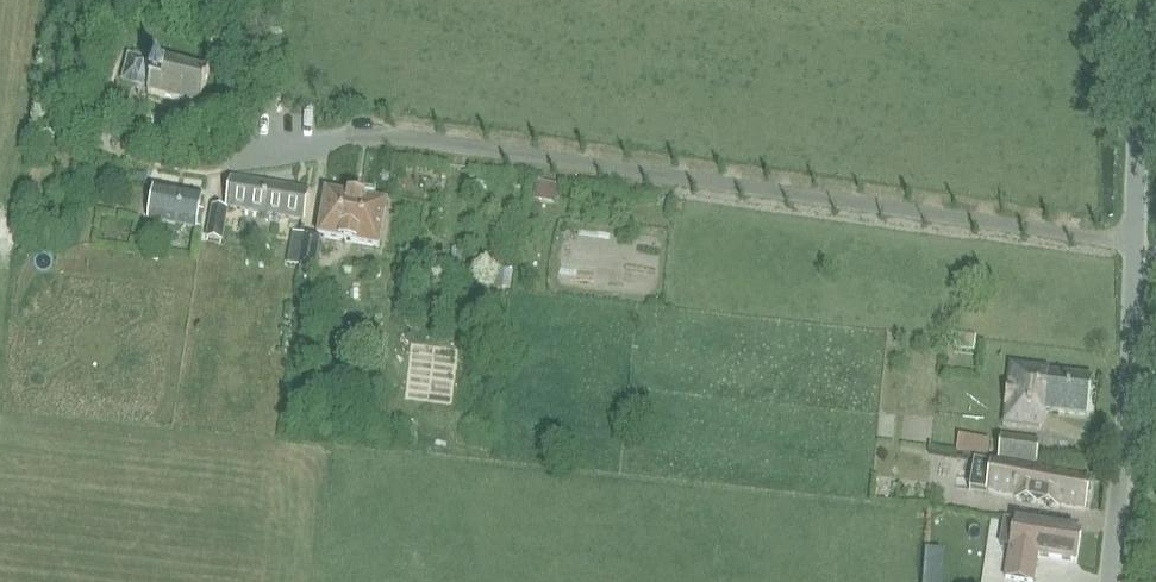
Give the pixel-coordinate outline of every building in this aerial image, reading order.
[(204,106),(213,74),(159,60),(156,72),(145,69),(147,60),(127,54),(120,81),(141,86),(142,79),(153,82),(151,92),(204,106)] [(305,220),(310,192),(237,180),(233,208),(305,220)] [(535,182),(532,200),(554,204),(557,186),(535,182)] [(198,227),(204,196),(157,187),(151,218),(198,227)] [(352,194),(352,195),(330,191),(322,235),(309,233),(303,267),(317,269),(323,236),(380,246),(388,201),(366,197),(352,194)] [(223,242),(228,210),(211,206),(206,239),(223,242)] [(1090,415),(1095,380),(1054,374),(1055,369),(1018,363),(1009,423),(1047,428),(1049,410),(1090,415)] [(1002,399),(1004,385),(988,382),(985,396),(1002,399)] [(990,441),(959,436),(956,453),(987,458),(990,441)] [(1060,509),(1086,513),(1092,479),(1036,469),(1040,442),(1001,437),(998,462),(991,461),(985,495),(1014,501),(1014,503),(1059,511),(1060,509)] [(1021,521),(1020,524),(1004,522),(1000,547),(1016,549),(1011,581),(1019,581),(1040,581),(1044,556),(1079,560),(1084,531),(1021,521)]
